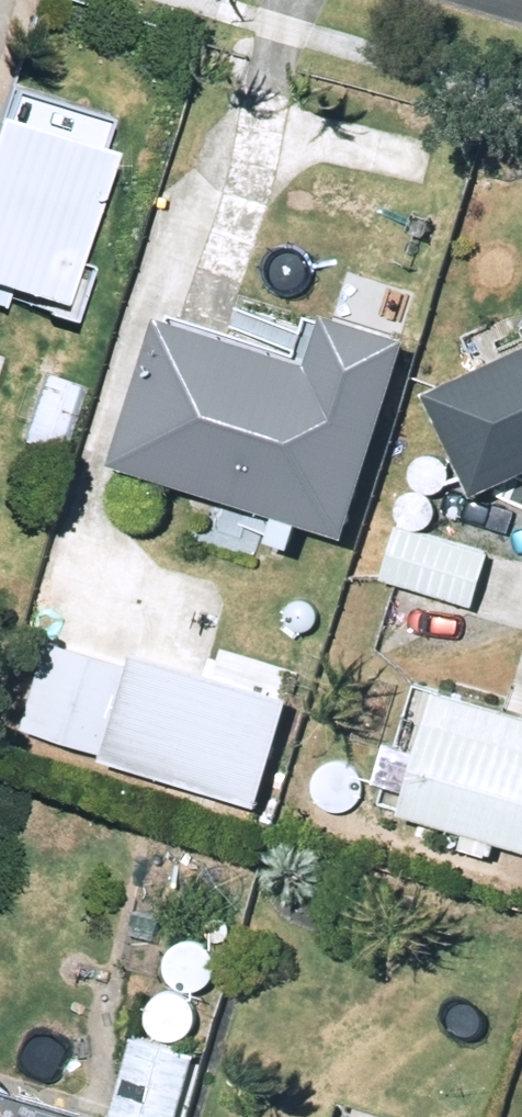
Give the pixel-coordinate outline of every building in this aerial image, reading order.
[(98,125),(91,123),(100,94),(0,64),(0,268),(50,283),(98,125)] [(100,443),(336,519),(401,321),(316,293),(312,305),(300,302),(294,320),(234,301),(228,322),(148,296),(100,443)] [(492,341),(483,321),(462,331),(472,354),(420,378),(467,480),(521,455),(521,328),(492,341)] [(21,446),(59,460),(82,394),(42,380),(21,446)] [(378,569),(470,599),(487,547),(395,518),(378,569)] [(50,638),(28,716),(260,780),(282,702),(50,638)] [(429,677),(409,744),(378,735),(368,769),(402,779),(395,800),(463,821),(457,839),(488,848),(492,833),(521,842),(521,706),(429,677)] [(189,1046),(126,1030),(106,1112),(124,1116),(172,1116),(189,1046)] [(14,1112),(21,1088),(0,1082),(0,1116),(33,1116),(14,1112)]
